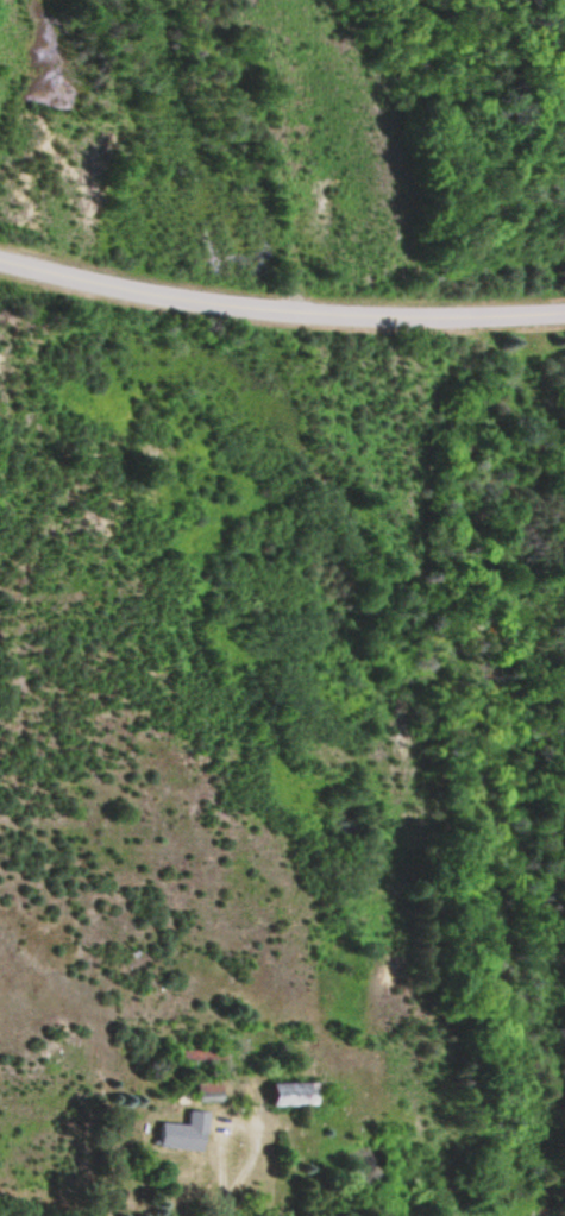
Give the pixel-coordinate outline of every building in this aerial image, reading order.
[(311,1084),(254,1085),(255,1108),(311,1106),(311,1084)] [(188,1145),(186,1135),(167,1139),(165,1129),(151,1131),(154,1151),(188,1145)]
